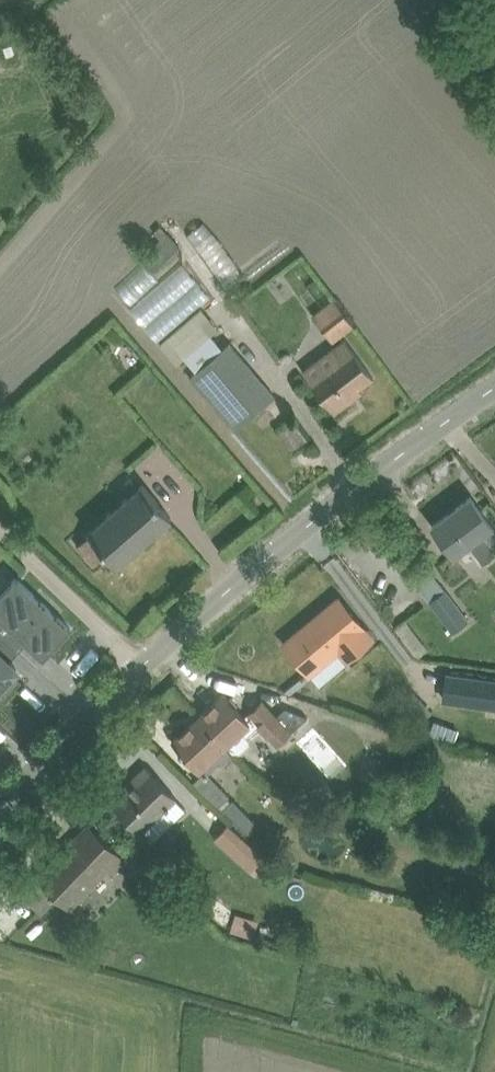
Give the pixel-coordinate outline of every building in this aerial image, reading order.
[(350,314),(331,291),(313,306),(331,329),(350,314)] [(233,339),(226,345),(213,330),(187,352),(198,365),(192,370),(241,428),(280,395),(233,339)] [(334,405),(379,377),(352,335),(308,363),(334,405)] [(123,565),(179,517),(149,483),(93,530),(123,565)] [(494,529),(494,518),(477,492),(437,520),(461,553),(494,529)] [(78,627),(19,571),(0,591),(0,609),(49,656),(78,627)] [(458,576),(425,604),(454,638),(487,610),(458,576)] [(380,634),(343,589),(284,638),(311,671),(345,644),(354,655),(380,634)] [(26,667),(0,642),(0,694),(26,667)] [(296,714),(278,693),(269,701),(257,686),(240,700),(270,736),(296,714)] [(228,689),(201,714),(230,745),(257,721),(228,689)] [(176,736),(206,768),(230,745),(201,714),(176,736)] [(112,795),(146,830),(182,796),(149,761),(112,795)] [(204,828),(239,867),(259,849),(224,810),(204,828)] [(39,866),(75,903),(126,854),(90,818),(39,866)] [(241,926),(246,913),(225,906),(220,919),(241,926)]
